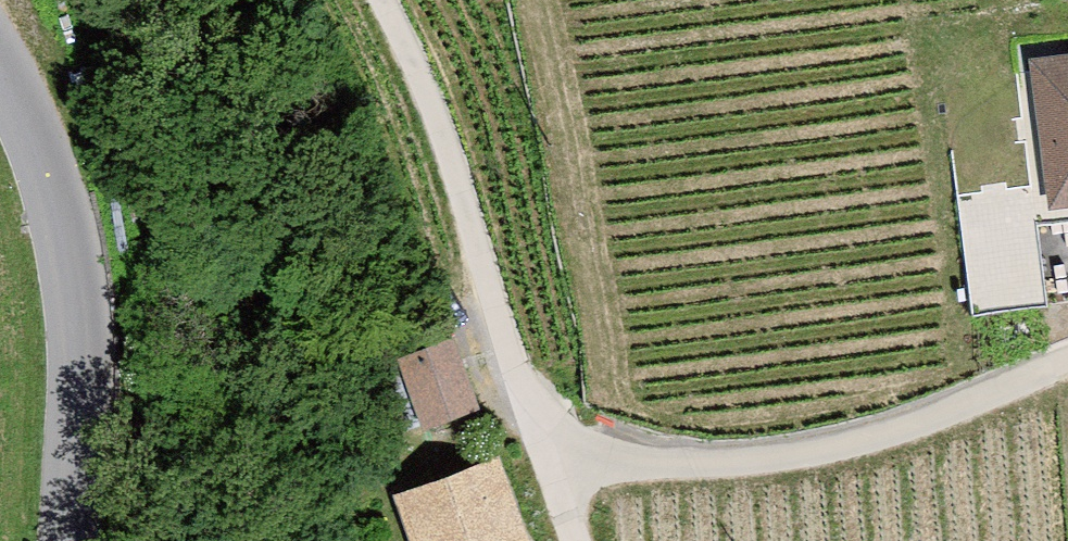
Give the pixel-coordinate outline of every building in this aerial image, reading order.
[(1021,54),(1034,201),(1067,198),(1067,50),(1021,54)] [(401,347),(419,421),(481,406),(463,331),(401,347)] [(383,495),(401,540),(528,540),(495,453),(383,495)]
